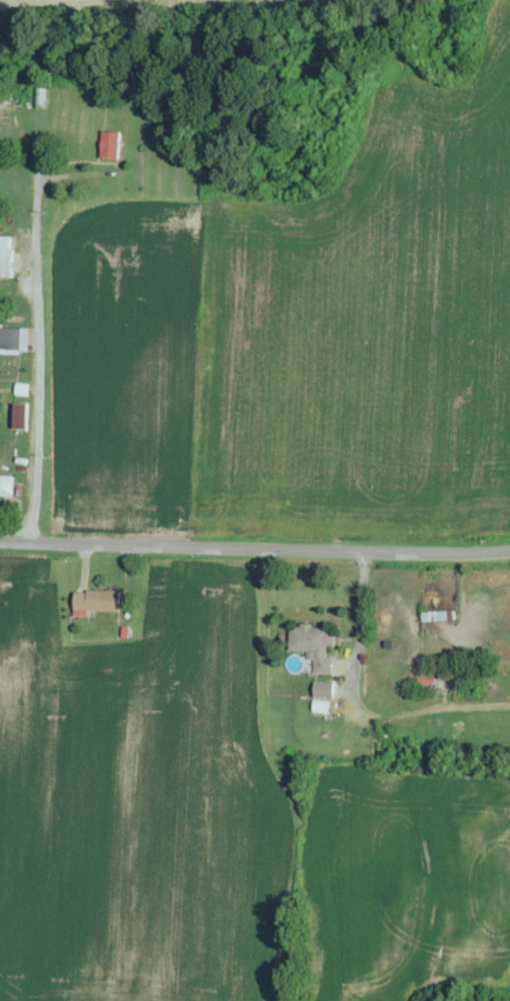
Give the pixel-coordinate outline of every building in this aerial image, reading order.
[(123,159),(124,133),(105,132),(104,158),(123,159)] [(17,278),(18,237),(0,237),(0,278),(17,278)] [(0,329),(0,353),(33,353),(34,329),(0,329)] [(34,385),(21,384),(20,396),(34,397),(34,385)] [(32,405),(19,404),(18,429),(32,430),(32,405)] [(0,477),(0,497),(17,497),(17,477),(0,477)] [(123,592),(78,591),(77,610),(123,611),(123,592)] [(334,674),(335,656),(330,656),(331,646),(338,646),(339,628),(295,627),(294,651),(311,651),(310,660),(317,660),(317,674),(334,674)] [(336,682),(317,681),(316,698),(336,698),(336,682)]
